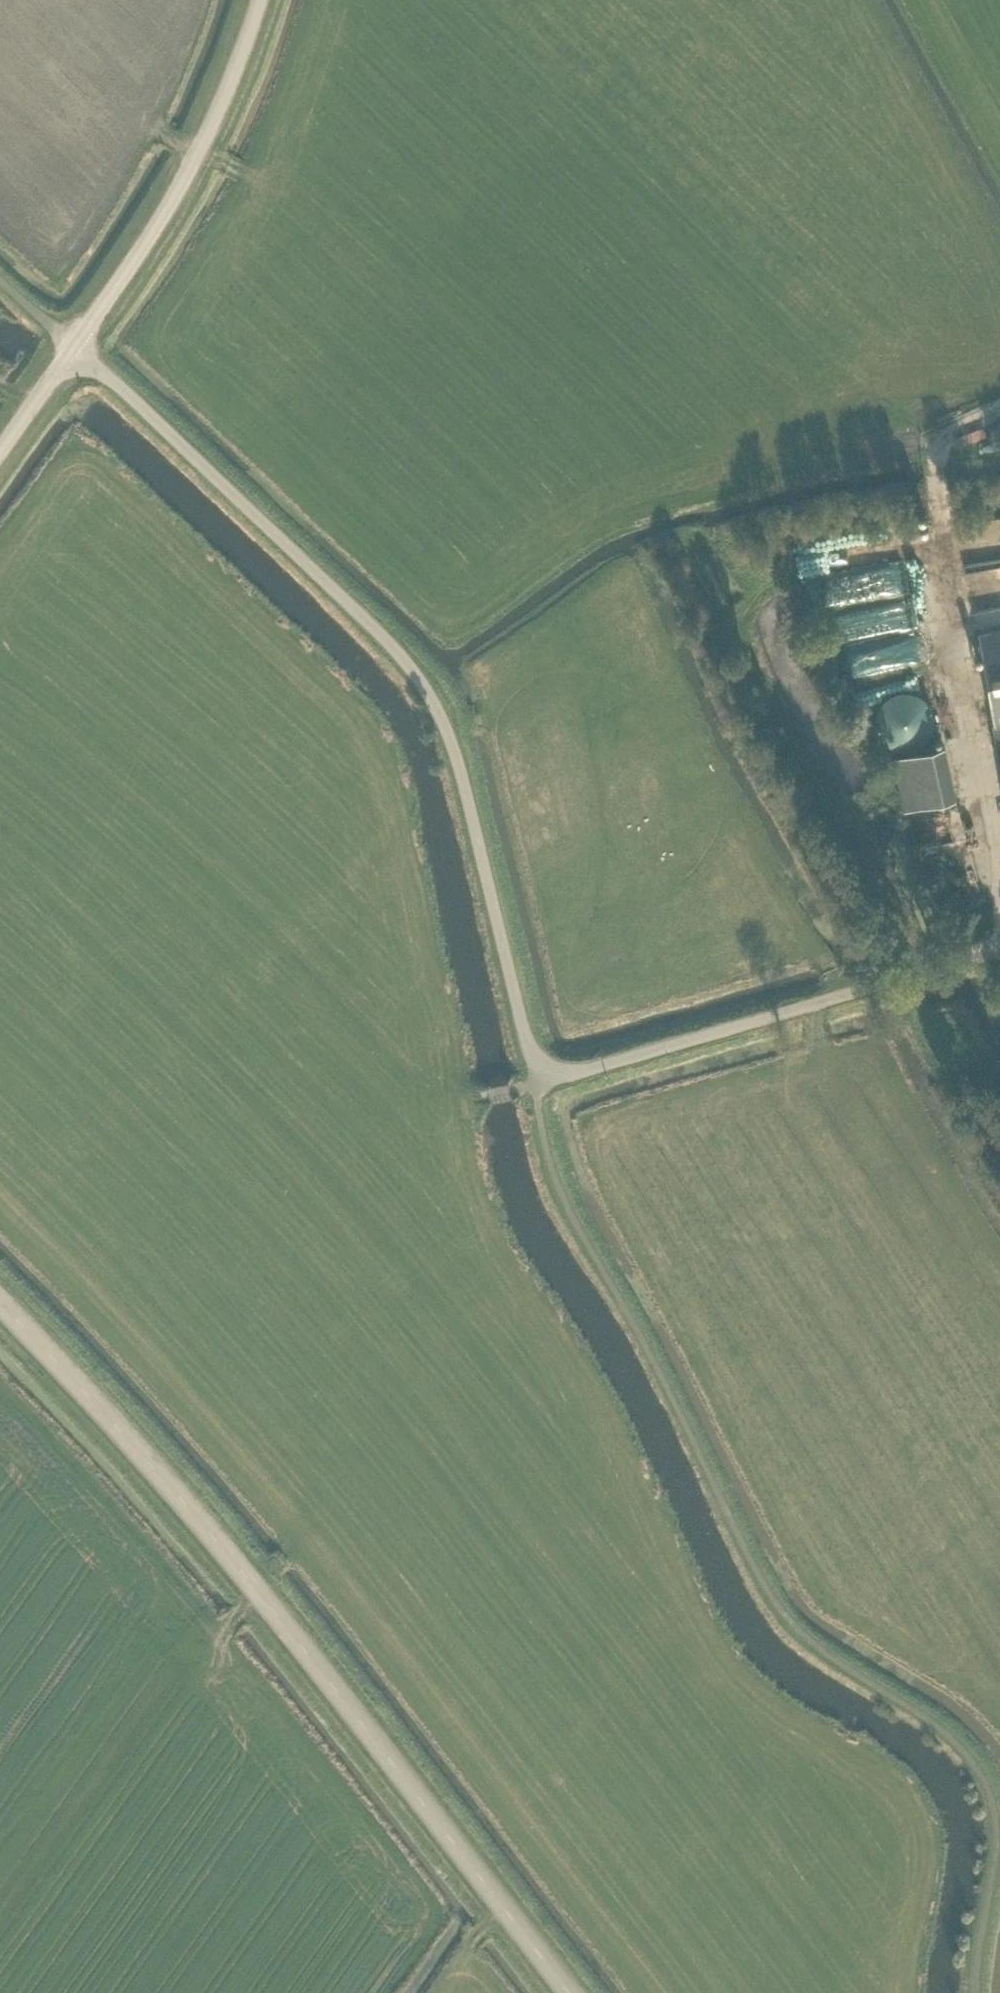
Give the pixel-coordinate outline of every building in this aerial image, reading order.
[(845,637),(901,632),(898,602),(842,608),(844,626),(845,637)] [(978,636),(999,760),(999,631),(978,636)] [(908,691),(904,690),(901,690),(897,691),(895,692),(893,692),(889,694),(888,695),(886,697),(883,699),(880,702),(880,703),(878,706),(877,709),(876,711),(875,713),(875,715),(875,717),(875,719),(875,721),(875,723),(875,725),(875,727),(876,729),(877,731),(878,733),(879,735),(880,736),(882,740),(885,742),(888,744),(891,746),(895,748),(899,749),(902,749),(906,749),(908,749),(910,749),(914,748),(918,746),(920,745),(923,742),(925,740),(927,739),(928,737),(929,735),(930,734),(931,732),(932,730),(933,727),(933,724),(934,722),(934,720),(933,716),(933,714),(933,712),(932,709),(930,705),(929,703),(927,701),(925,699),(922,697),(919,694),(916,693),(912,691),(908,691)] [(957,909),(966,906),(964,899),(955,902),(957,909)]
